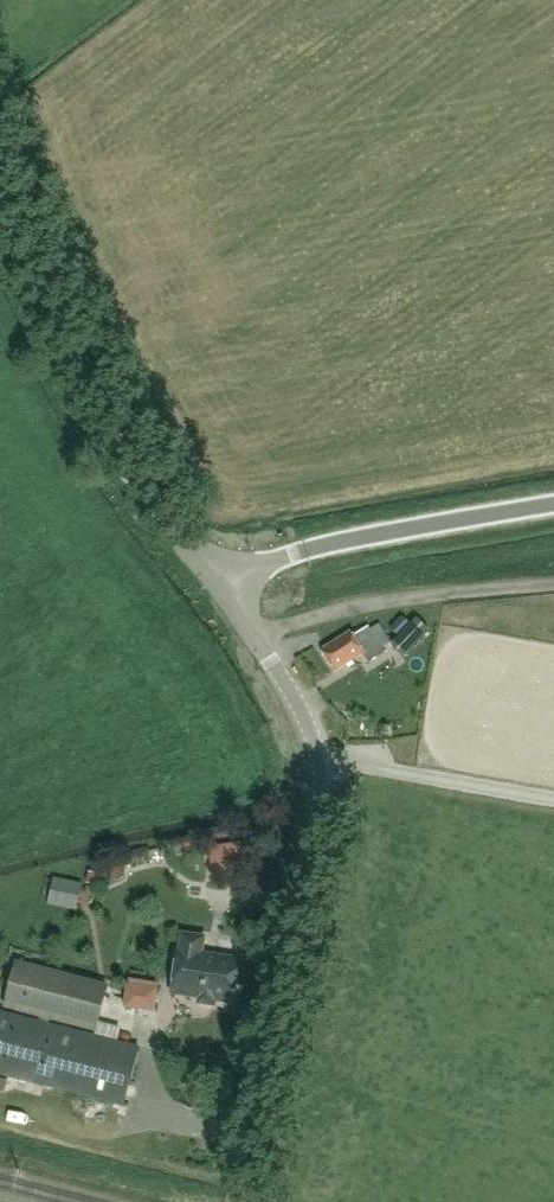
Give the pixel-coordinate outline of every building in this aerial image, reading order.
[(429,631),(415,618),(391,644),(403,657),(429,631)] [(379,624),(369,630),(367,627),(352,636),(350,632),(320,651),(334,672),(362,654),(368,662),(383,653),(380,649),(390,642),(379,624)] [(203,840),(208,870),(240,864),(235,834),(203,840)] [(123,871),(117,855),(99,862),(106,878),(123,871)] [(179,951),(177,951),(171,994),(198,998),(197,1004),(213,1006),(214,1000),(232,1003),(238,960),(201,954),(203,938),(181,934),(179,951)] [(88,1097),(84,1118),(100,1122),(105,1102),(121,1105),(135,1047),(47,1025),(49,1019),(94,1031),(106,986),(16,962),(4,1007),(40,1017),(38,1023),(0,1013),(0,1075),(88,1097)] [(133,995),(129,1015),(156,1019),(159,999),(133,995)]
